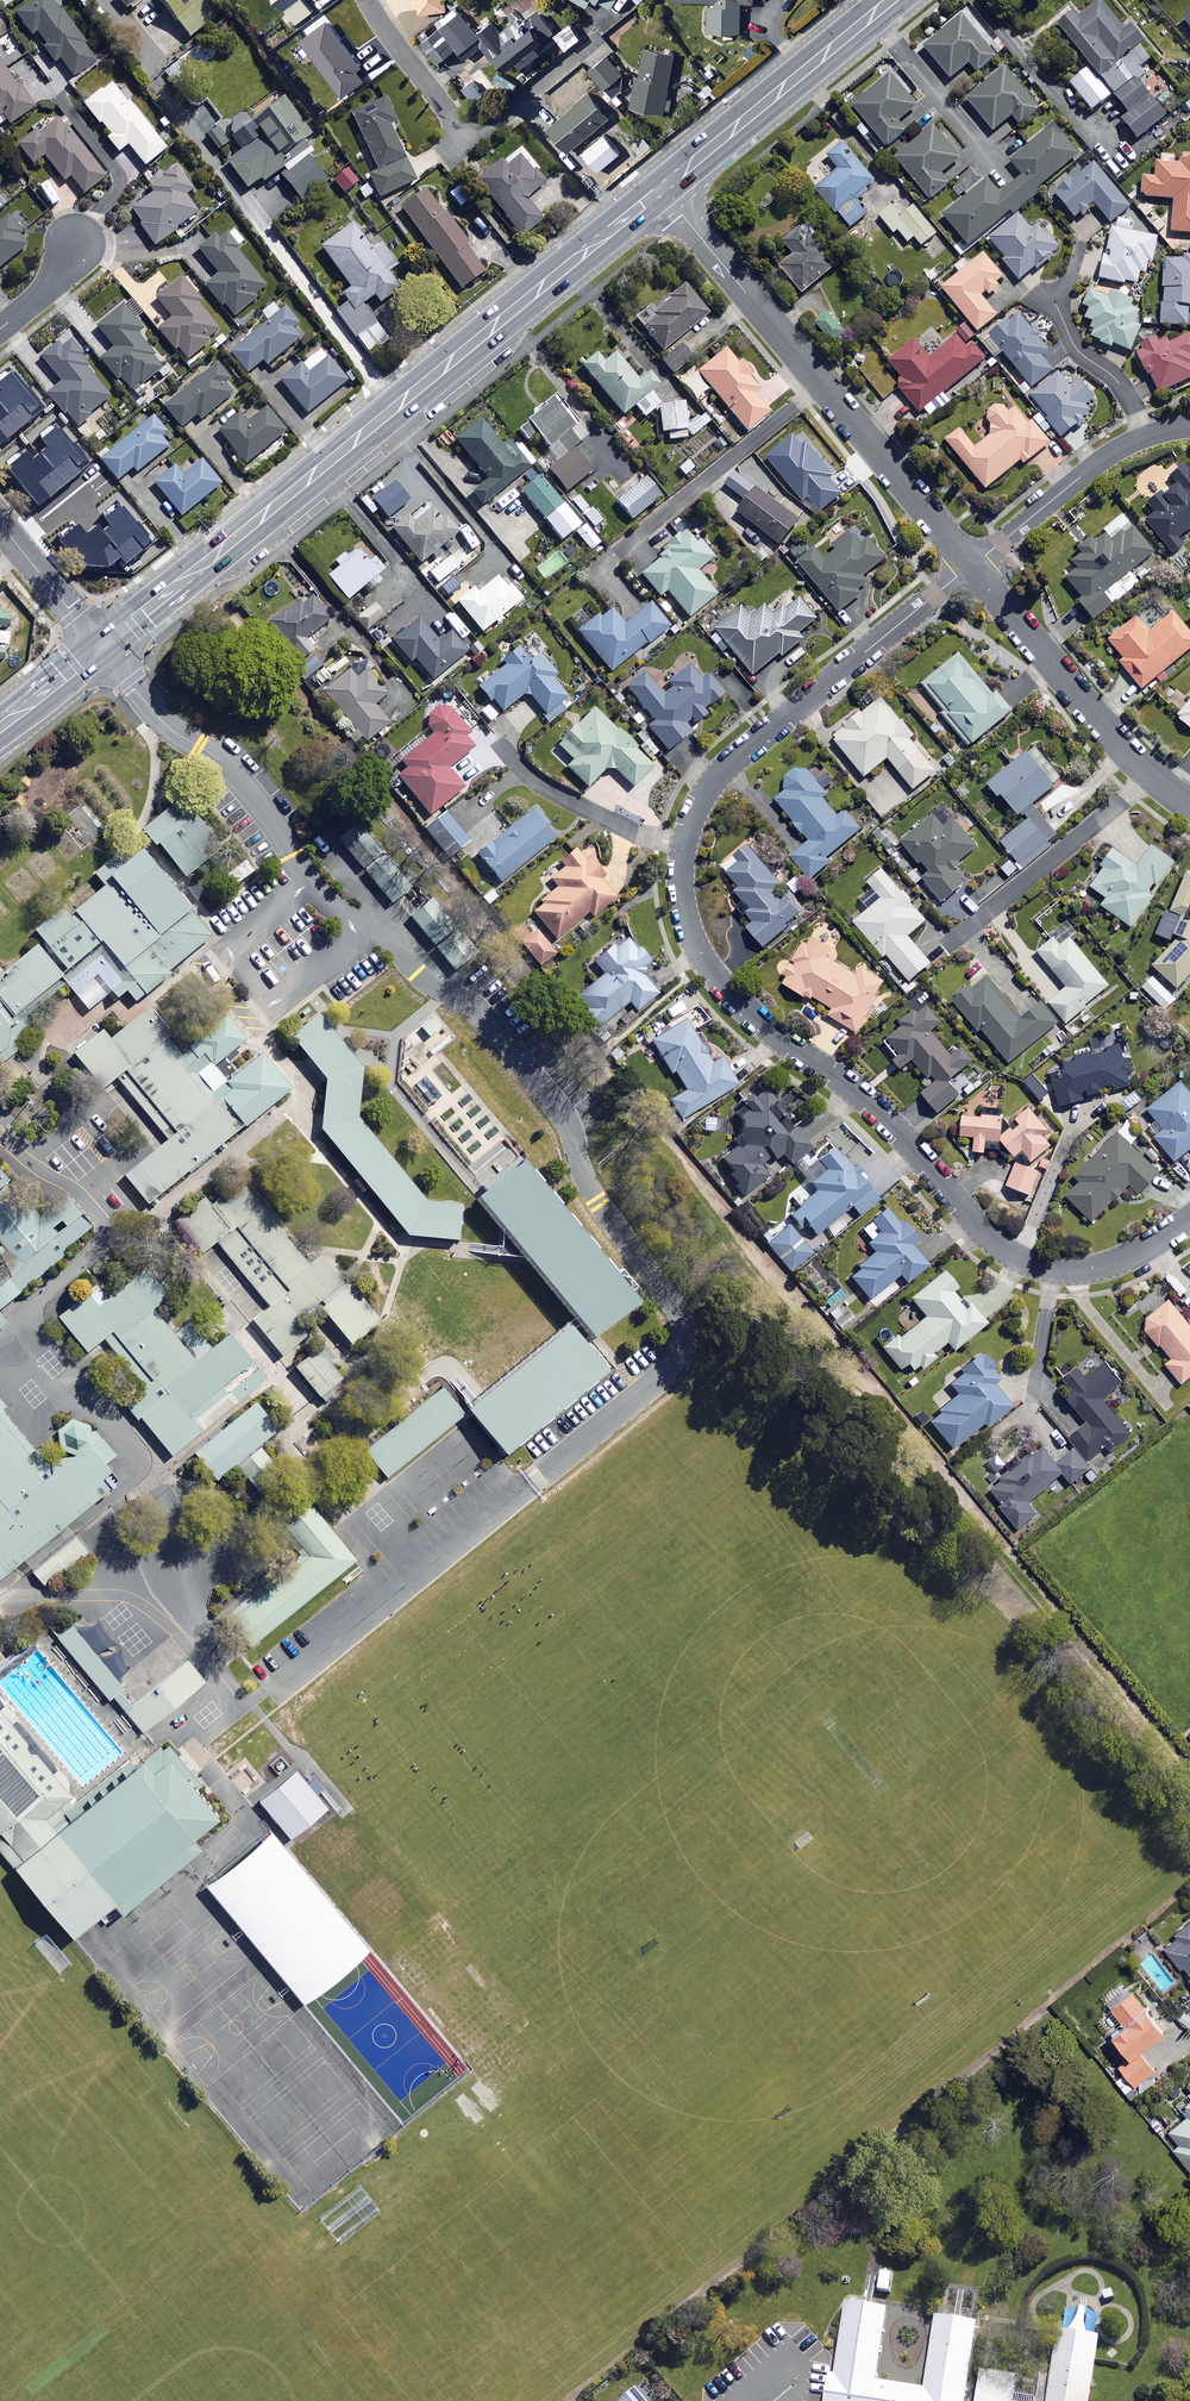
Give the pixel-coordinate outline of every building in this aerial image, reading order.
[(54,0),(42,0),(18,18),(34,39),(39,36),(47,46),(43,49),(56,66),(62,61),(77,81),(101,62),(54,0)] [(128,11),(143,0),(120,0),(128,11)] [(206,0),(161,0),(192,40),(220,18),(206,0)] [(288,12),(284,16),(292,27),(313,11),(305,0),(279,0),(288,12)] [(418,12),(444,8),(442,0),(417,0),(418,12)] [(706,0),(705,29),(739,31),(740,0),(752,1),(752,0),(702,0),(706,0)] [(1099,0),(1097,0),(1075,18),(1070,12),(1054,24),(1088,66),(1068,83),(1090,110),(1111,93),(1127,112),(1119,119),(1136,139),(1165,115),(1136,79),(1143,74),(1138,67),(1153,54),(1126,21),(1120,26),(1099,0)] [(476,29),(461,8),(419,38),(434,60),(454,46),(462,57),(480,44),(490,58),(496,53),(507,68),(542,43),(541,41),(553,32),(539,12),(515,29),(510,22),(499,30),(491,18),(476,29)] [(1182,16),(1189,26),(1189,9),(1182,16)] [(993,54),(960,14),(922,46),(948,78),(967,63),(973,70),(993,54)] [(367,75),(326,19),(300,38),(341,95),(367,75)] [(673,51),(642,45),(629,104),(664,112),(668,94),(665,94),(673,51)] [(208,60),(198,46),(189,53),(200,67),(208,60)] [(620,72),(606,53),(587,68),(602,86),(620,72)] [(0,57),(0,124),(6,133),(37,112),(0,57)] [(1038,106),(1004,65),(964,98),(991,131),(1010,115),(1017,123),(1038,106)] [(915,105),(890,74),(851,105),(885,146),(904,130),(896,121),(915,105)] [(475,83),(467,76),(459,86),(480,103),(494,87),(481,76),(475,83)] [(169,150),(115,84),(86,107),(111,138),(109,140),(120,154),(130,146),(147,168),(169,150)] [(608,115),(588,91),(546,126),(567,150),(608,115)] [(224,135),(236,152),(225,160),(245,187),(258,178),(260,181),(281,166),(306,148),(299,138),(307,133),(280,95),(224,135)] [(393,120),(382,97),(349,112),(376,170),(366,174),(377,197),(414,180),(387,123),(393,120)] [(108,181),(60,120),(22,149),(36,167),(47,158),(67,183),(73,178),(88,197),(108,181)] [(1077,153),(1053,123),(1009,160),(1021,175),(1002,191),(989,175),(942,215),(966,245),(1009,209),(1012,211),(1039,189),(1037,186),(1077,153)] [(958,157),(932,126),(894,157),(929,200),(949,183),(940,173),(958,157)] [(618,151),(603,132),(581,150),(596,169),(618,151)] [(874,182),(842,141),(825,155),(836,169),(813,187),(833,213),(836,210),(849,227),(866,213),(854,197),(874,182)] [(306,148),(281,166),(284,171),(276,176),(293,200),(326,176),(306,148)] [(542,182),(519,154),(505,165),(500,159),(475,180),(520,234),(540,218),(523,197),(542,182)] [(1179,157),(1179,162),(1155,160),(1154,176),(1141,175),(1139,195),(1172,198),(1169,230),(1189,232),(1189,159),(1179,157)] [(1129,205),(1090,159),(1051,192),(1075,220),(1094,204),(1109,222),(1129,205)] [(357,179),(346,166),(330,180),(341,193),(357,179)] [(194,191),(180,169),(152,187),(157,194),(132,210),(156,247),(179,233),(177,230),(200,216),(188,196),(194,191)] [(469,198),(459,183),(447,192),(458,206),(469,198)] [(424,190),(399,208),(458,289),(483,270),(424,190)] [(899,215),(891,205),(878,215),(892,233),(896,229),(906,242),(913,237),(919,245),(935,234),(913,205),(899,215)] [(1026,226),(1017,214),(988,237),(1003,256),(1000,258),(1019,281),(1059,248),(1049,235),(1047,238),(1033,221),(1026,226)] [(0,229),(0,273),(30,247),(9,222),(0,229)] [(352,293),(333,307),(366,352),(385,338),(359,303),(371,294),(376,302),(395,287),(383,270),(394,262),(380,242),(369,250),(349,223),(318,246),(352,293)] [(820,245),(803,224),(782,241),(791,253),(777,265),(800,293),(831,268),(816,249),(820,245)] [(1146,260),(1149,260),(1155,234),(1107,225),(1096,278),(1134,286),(1137,272),(1143,273),(1146,260)] [(224,234),(200,253),(220,277),(207,287),(234,319),(270,290),(224,234)] [(1001,276),(982,252),(940,287),(976,330),(1000,310),(987,294),(997,286),(994,282),(1001,276)] [(1181,257),(1163,256),(1159,323),(1186,324),(1188,304),(1189,304),(1189,255),(1181,254),(1181,257)] [(200,299),(184,279),(159,300),(175,320),(161,331),(187,363),(223,333),(197,301),(200,299)] [(705,312),(681,283),(651,308),(647,303),(631,316),(659,350),(705,312)] [(1090,332),(1099,336),(1097,340),(1110,346),(1112,341),(1129,348),(1146,304),(1108,289),(1106,294),(1087,287),(1081,303),(1087,306),(1082,317),(1089,320),(1087,326),(1092,328),(1090,332)] [(8,298),(0,288),(0,305),(8,298)] [(144,331),(126,308),(100,328),(117,349),(105,359),(132,394),(165,368),(139,335),(144,331)] [(299,323),(286,308),(232,353),(249,374),(265,362),(269,367),(302,339),(293,328),(299,323)] [(1047,348),(1016,311),(981,339),(990,350),(996,345),(1030,386),(1050,369),(1039,355),(1047,348)] [(843,332),(828,312),(815,322),(830,342),(843,332)] [(1187,332),(1164,342),(1160,333),(1132,346),(1144,373),(1147,371),(1157,391),(1189,376),(1189,362),(1186,355),(1189,353),(1189,339),(1187,332)] [(965,347),(955,335),(928,357),(913,339),(887,360),(902,378),(895,384),(918,411),(985,356),(972,341),(965,347)] [(91,365),(69,341),(60,349),(58,346),(43,360),(64,382),(50,395),(80,427),(112,397),(86,369),(91,365)] [(671,372),(689,358),(677,342),(659,357),(671,372)] [(735,362),(723,346),(694,370),(744,430),(767,411),(751,391),(756,387),(745,374),(750,370),(740,358),(735,362)] [(601,361),(594,352),(579,365),(620,414),(631,404),(642,416),(658,403),(647,390),(656,383),(646,370),(635,379),(612,351),(601,361)] [(349,383),(330,359),(311,374),(304,365),(283,382),(309,415),(349,383)] [(231,380),(219,366),(167,408),(183,428),(198,416),(202,421),(234,395),(226,384),(231,380)] [(11,371),(0,381),(0,392),(1,394),(0,394),(0,446),(44,410),(11,371)] [(1067,386),(1056,372),(1028,393),(1060,434),(1089,412),(1083,404),(1092,397),(1077,378),(1067,386)] [(538,439),(555,461),(546,468),(563,490),(589,470),(572,448),(592,433),(581,420),(577,422),(552,389),(538,400),(541,404),(514,425),(530,446),(538,439)] [(1006,411),(998,401),(983,414),(989,422),(989,434),(974,446),(958,427),(944,439),(984,488),(1019,459),(1022,463),(1047,442),(1016,404),(1006,411)] [(667,437),(691,434),(708,421),(699,411),(684,423),(682,403),(656,406),(659,430),(666,429),(667,437)] [(287,432),(268,409),(250,424),(242,415),(221,432),(247,465),(287,432)] [(176,443),(154,417),(103,462),(121,483),(139,467),(143,472),(176,443)] [(501,446),(478,419),(453,439),(484,477),(468,490),(479,504),(526,466),(506,442),(501,446)] [(91,462),(59,424),(41,438),(48,446),(34,458),(27,450),(6,468),(39,506),(91,462)] [(808,497),(819,511),(842,492),(830,477),(834,474),(806,440),(801,444),(792,433),(764,455),(802,501),(808,497)] [(695,467),(687,456),(674,466),(682,477),(695,467)] [(224,485),(205,461),(185,477),(176,465),(155,483),(184,518),(224,485)] [(1186,506),(1189,504),(1189,470),(1175,467),(1172,485),(1146,503),(1153,512),(1144,518),(1168,551),(1181,542),(1176,536),(1189,526),(1189,511),(1186,506)] [(797,519),(735,470),(724,483),(744,499),(736,510),(777,543),(797,519)] [(578,522),(537,474),(518,490),(559,538),(578,522)] [(658,493),(643,476),(615,500),(630,517),(658,493)] [(373,497),(389,516),(411,498),(396,479),(373,497)] [(454,531),(430,503),(410,519),(406,514),(390,528),(418,561),(454,531)] [(59,541),(82,567),(110,566),(121,556),(127,563),(152,542),(121,506),(106,519),(111,525),(104,530),(99,524),(87,533),(79,524),(59,541)] [(600,518),(588,506),(580,514),(592,526),(600,518)] [(598,542),(584,523),(574,531),(588,549),(598,542)] [(1077,599),(1092,618),(1098,613),(1103,619),(1114,610),(1110,605),(1147,575),(1137,563),(1153,550),(1131,524),(1112,540),(1104,530),(1070,558),(1076,566),(1064,576),(1081,596),(1077,599)] [(710,556),(685,526),(658,549),(661,553),(639,572),(657,595),(664,589),(686,615),(714,593),(694,569),(710,556)] [(861,541),(851,529),(829,546),(833,550),(821,559),(803,537),(787,550),(837,611),(860,593),(856,588),(865,581),(861,576),(884,557),(867,536),(861,541)] [(331,558),(335,563),(323,572),(344,598),(365,581),(370,587),(379,579),(373,573),(382,566),(362,541),(344,555),(341,551),(331,558)] [(460,582),(438,554),(419,568),(441,597),(460,582)] [(516,600),(495,574),(474,591),(470,586),(454,599),(479,630),(516,600)] [(327,617),(307,591),(268,622),(297,659),(312,648),(303,637),(327,617)] [(750,614),(742,604),(713,627),(752,674),(778,652),(781,655),(802,638),(797,632),(816,617),(796,592),(771,612),(764,603),(750,614)] [(382,615),(371,602),(354,617),(364,629),(382,615)] [(666,623),(648,602),(622,623),(607,604),(576,630),(608,670),(666,623)] [(15,624),(0,605),(0,635),(15,624)] [(1171,611),(1147,630),(1134,615),(1107,638),(1122,656),(1118,660),(1140,687),(1189,646),(1189,634),(1171,611)] [(437,641),(417,617),(390,639),(408,660),(412,657),(431,679),(465,650),(449,630),(437,641)] [(703,628),(693,618),(685,627),(695,636),(703,628)] [(377,627),(369,634),(380,650),(389,644),(377,627)] [(13,653),(0,638),(0,663),(13,653)] [(526,659),(515,646),(501,657),(505,663),(476,685),(488,699),(490,697),(500,710),(525,690),(548,719),(570,702),(547,673),(552,670),(536,650),(526,659)] [(990,693),(957,652),(920,682),(942,709),(939,711),(967,744),(1010,709),(994,689),(990,693)] [(698,676),(687,662),(666,679),(672,686),(660,694),(641,670),(623,684),(652,720),(646,725),(664,748),(694,724),(692,721),(704,711),(700,707),(720,692),(704,672),(698,676)] [(354,677),(346,668),(321,688),(364,740),(387,721),(372,703),(384,693),(364,669),(354,677)] [(911,734),(880,695),(830,736),(862,775),(886,756),(911,788),(934,769),(908,737),(911,734)] [(1175,715),(1189,728),(1189,697),(1175,715)] [(476,742),(442,701),(421,718),(432,732),(399,758),(406,766),(396,774),(427,813),(461,785),(446,766),(476,742)] [(651,764),(590,706),(555,743),(571,758),(564,765),(585,785),(607,763),(631,785),(651,764)] [(1029,803),(1052,784),(1024,751),(985,783),(995,795),(998,793),(1022,821),(999,840),(1021,866),(1057,836),(1029,803)] [(825,792),(800,763),(780,780),(785,787),(773,798),(808,838),(788,855),(808,878),(828,861),(824,857),(859,827),(843,808),(836,814),(820,796),(825,792)] [(224,849),(180,798),(140,832),(154,848),(157,845),(187,880),(224,849)] [(107,832),(84,802),(58,823),(82,852),(107,832)] [(553,836),(530,807),(475,852),(498,881),(553,836)] [(466,839),(442,810),(423,827),(447,855),(466,839)] [(942,825),(932,814),(900,841),(926,871),(920,876),(940,899),(961,881),(949,867),(974,845),(951,817),(942,825)] [(379,850),(354,821),(334,837),(359,866),(379,850)] [(63,909),(34,932),(66,970),(100,942),(146,997),(216,940),(133,840),(91,875),(103,890),(70,917),(63,909)] [(778,883),(746,843),(720,864),(737,885),(732,889),(741,900),(736,904),(750,921),(745,925),(761,945),(799,914),(783,894),(778,899),(770,889),(778,883)] [(1171,860),(1149,844),(1135,864),(1110,847),(1099,863),(1103,866),(1089,885),(1104,897),(1099,904),(1129,925),(1150,896),(1144,892),(1152,880),(1155,883),(1171,860)] [(606,872),(583,845),(576,851),(573,847),(558,859),(562,864),(548,876),(555,885),(529,907),(554,937),(586,910),(591,915),(614,895),(599,877),(606,872)] [(406,887),(379,854),(361,869),(388,902),(406,887)] [(1008,857),(997,866),(1005,876),(1016,867),(1008,857)] [(924,919),(880,867),(865,880),(872,888),(862,896),(869,906),(852,920),(881,955),(884,952),(907,979),(928,961),(906,934),(924,919)] [(1186,868),(1154,932),(1171,941),(1150,964),(1175,987),(1189,970),(1189,870),(1186,868)] [(427,897),(406,915),(450,967),(471,949),(427,897)] [(552,951),(533,928),(518,940),(537,964),(552,951)] [(829,948),(806,933),(777,979),(808,998),(810,994),(830,1006),(826,1013),(854,1031),(876,997),(872,994),(882,979),(858,964),(853,973),(825,955),(829,948)] [(1058,944),(1052,936),(1035,950),(1064,986),(1047,1000),(1064,1022),(1084,1005),(1082,1004),(1106,985),(1067,936),(1058,944)] [(634,949),(626,938),(613,947),(609,942),(590,957),(603,973),(575,995),(597,1024),(627,1000),(634,1009),(655,992),(636,968),(647,960),(637,947),(634,949)] [(66,970),(58,976),(65,984),(87,1011),(110,992),(116,1000),(126,991),(134,1000),(142,993),(100,942),(66,970)] [(37,948),(0,977),(0,1011),(12,1026),(65,984),(58,976),(37,948)] [(1019,1014),(986,974),(965,991),(962,987),(950,998),(976,1030),(979,1028),(1006,1061),(1055,1021),(1037,999),(1019,1014)] [(1174,998),(1151,974),(1140,985),(1163,1009),(1174,998)] [(942,1018),(927,1001),(877,1043),(898,1067),(910,1057),(930,1081),(919,1091),(937,1113),(958,1094),(947,1081),(972,1059),(960,1045),(949,1054),(928,1030),(942,1018)] [(127,1176),(150,1204),(288,1090),(258,1053),(205,1097),(197,1087),(252,1042),(227,1012),(182,1049),(151,1011),(113,1042),(103,1030),(72,1056),(97,1087),(100,1090),(103,1087),(113,1079),(166,1143),(155,1153),(127,1176)] [(16,1054),(18,1037),(0,1016),(0,1067),(16,1054)] [(318,1132),(404,1240),(459,1245),(462,1204),(421,1200),(356,1125),(363,1073),(317,1017),(289,1040),(323,1082),(318,1132)] [(709,1062),(683,1019),(649,1039),(669,1071),(673,1069),(685,1089),(668,1099),(679,1117),(735,1083),(719,1057),(709,1062)] [(1133,1082),(1123,1045),(1046,1065),(1057,1105),(1084,1097),(1082,1092),(1111,1084),(1112,1088),(1133,1082)] [(1183,1078),(1145,1108),(1161,1128),(1152,1135),(1172,1160),(1189,1146),(1189,1087),(1183,1078)] [(732,1110),(739,1119),(738,1142),(719,1156),(739,1182),(735,1185),(742,1195),(767,1176),(757,1163),(777,1148),(788,1161),(807,1147),(789,1124),(786,1127),(767,1102),(773,1097),(764,1086),(732,1110)] [(1140,1099),(1134,1089),(1118,1099),(1125,1109),(1140,1099)] [(957,1113),(957,1133),(971,1133),(971,1151),(984,1152),(985,1138),(999,1140),(1012,1154),(1015,1156),(1004,1183),(1031,1194),(1042,1167),(1045,1168),(1053,1149),(1040,1134),(1044,1128),(1026,1106),(1010,1121),(996,1115),(1002,1101),(974,1090),(965,1113),(957,1113)] [(1157,1170),(1116,1130),(1071,1175),(1078,1181),(1064,1195),(1089,1220),(1127,1182),(1136,1191),(1157,1170)] [(877,1196),(831,1144),(800,1172),(815,1188),(787,1213),(801,1227),(805,1223),(814,1234),(848,1203),(857,1213),(877,1196)] [(514,1160),(470,1197),(592,1341),(636,1305),(514,1160)] [(96,1235),(64,1196),(42,1215),(0,1165),(0,1316),(96,1235)] [(270,1348),(345,1286),(318,1254),(305,1265),(232,1177),(172,1227),(198,1259),(216,1244),(267,1305),(248,1321),(270,1348)] [(897,1223),(882,1205),(868,1217),(869,1219),(857,1230),(873,1249),(845,1272),(867,1298),(897,1272),(904,1280),(925,1262),(908,1242),(914,1237),(900,1220),(897,1223)] [(810,1252),(787,1224),(765,1243),(789,1271),(810,1252)] [(140,1417),(172,1456),(265,1381),(232,1339),(197,1367),(151,1310),(171,1294),(140,1257),(58,1324),(86,1358),(105,1342),(142,1388),(121,1405),(135,1421),(140,1417)] [(954,1286),(941,1270),(908,1297),(923,1316),(897,1337),(895,1334),(879,1346),(897,1368),(904,1362),(913,1373),(933,1357),(930,1353),(944,1341),(951,1350),(984,1323),(968,1304),(963,1308),(948,1291),(954,1286)] [(347,1290),(323,1311),(358,1351),(382,1329),(347,1290)] [(1166,1299),(1139,1323),(1169,1358),(1163,1363),(1180,1383),(1189,1374),(1189,1327),(1166,1299)] [(577,1333),(466,1418),(500,1461),(610,1376),(577,1333)] [(314,1345),(287,1368),(319,1404),(345,1381),(314,1345)] [(999,1375),(978,1350),(957,1367),(961,1372),(947,1383),(956,1394),(925,1418),(950,1448),(982,1422),(984,1425),(1009,1405),(991,1382),(999,1375)] [(1072,1446),(1085,1461),(1104,1446),(1108,1451),(1129,1432),(1100,1397),(1119,1381),(1102,1361),(1084,1376),(1073,1363),(1060,1374),(1071,1388),(1063,1395),(1083,1419),(1064,1436),(1072,1446)] [(466,1416),(441,1388),(361,1458),(386,1486),(466,1416)] [(284,1421),(263,1397),(193,1458),(214,1482),(284,1421)] [(115,1481),(102,1466),(112,1456),(90,1431),(71,1422),(57,1432),(60,1457),(47,1468),(2,1416),(6,1409),(0,1402),(0,1579),(115,1481)] [(1085,1461),(1072,1446),(1054,1461),(1039,1442),(987,1486),(1001,1502),(997,1505),(1016,1528),(1036,1512),(1027,1501),(1061,1472),(1068,1482),(1081,1471),(1089,1480),(1096,1474),(1085,1461)] [(282,1476),(259,1450),(237,1470),(260,1496),(282,1476)] [(257,1648),(354,1563),(305,1507),(278,1531),(297,1552),(227,1613),(257,1648)] [(88,1556),(73,1538),(29,1573),(43,1591),(88,1556)] [(129,1683),(73,1619),(58,1632),(113,1696),(129,1683)] [(207,1678),(186,1654),(123,1709),(144,1733),(207,1678)] [(0,1711),(0,1852),(68,1937),(117,1898),(124,1907),(207,1840),(198,1829),(225,1807),(167,1735),(146,1751),(143,1747),(74,1803),(0,1711)] [(338,1740),(331,1731),(315,1744),(322,1753),(338,1740)] [(290,1834),(328,1803),(296,1765),(259,1795),(290,1834)] [(1173,1934),(1175,1937),(1162,1948),(1189,1983),(1189,1921),(1173,1934)] [(472,1978),(435,2008),(466,2046),(503,2016),(472,1978)] [(1159,2030),(1129,1992),(1108,2008),(1120,2023),(1107,2033),(1127,2058),(1117,2066),(1132,2086),(1153,2070),(1136,2048),(1159,2030)] [(1184,2084),(1189,2090),(1187,2097),(1176,2106),(1185,2117),(1167,2131),(1177,2144),(1171,2149),(1189,2173),(1189,2079),(1184,2084)] [(969,2374),(977,2323),(936,2317),(926,2390),(878,2383),(889,2310),(844,2303),(830,2400),(965,2400),(969,2374)] [(1097,2341),(1057,2335),(1048,2400),(1088,2400),(1097,2341)] [(1016,2388),(977,2382),(974,2400),(1014,2400),(1016,2388)] [(634,2388),(616,2400),(643,2400),(634,2388)]
